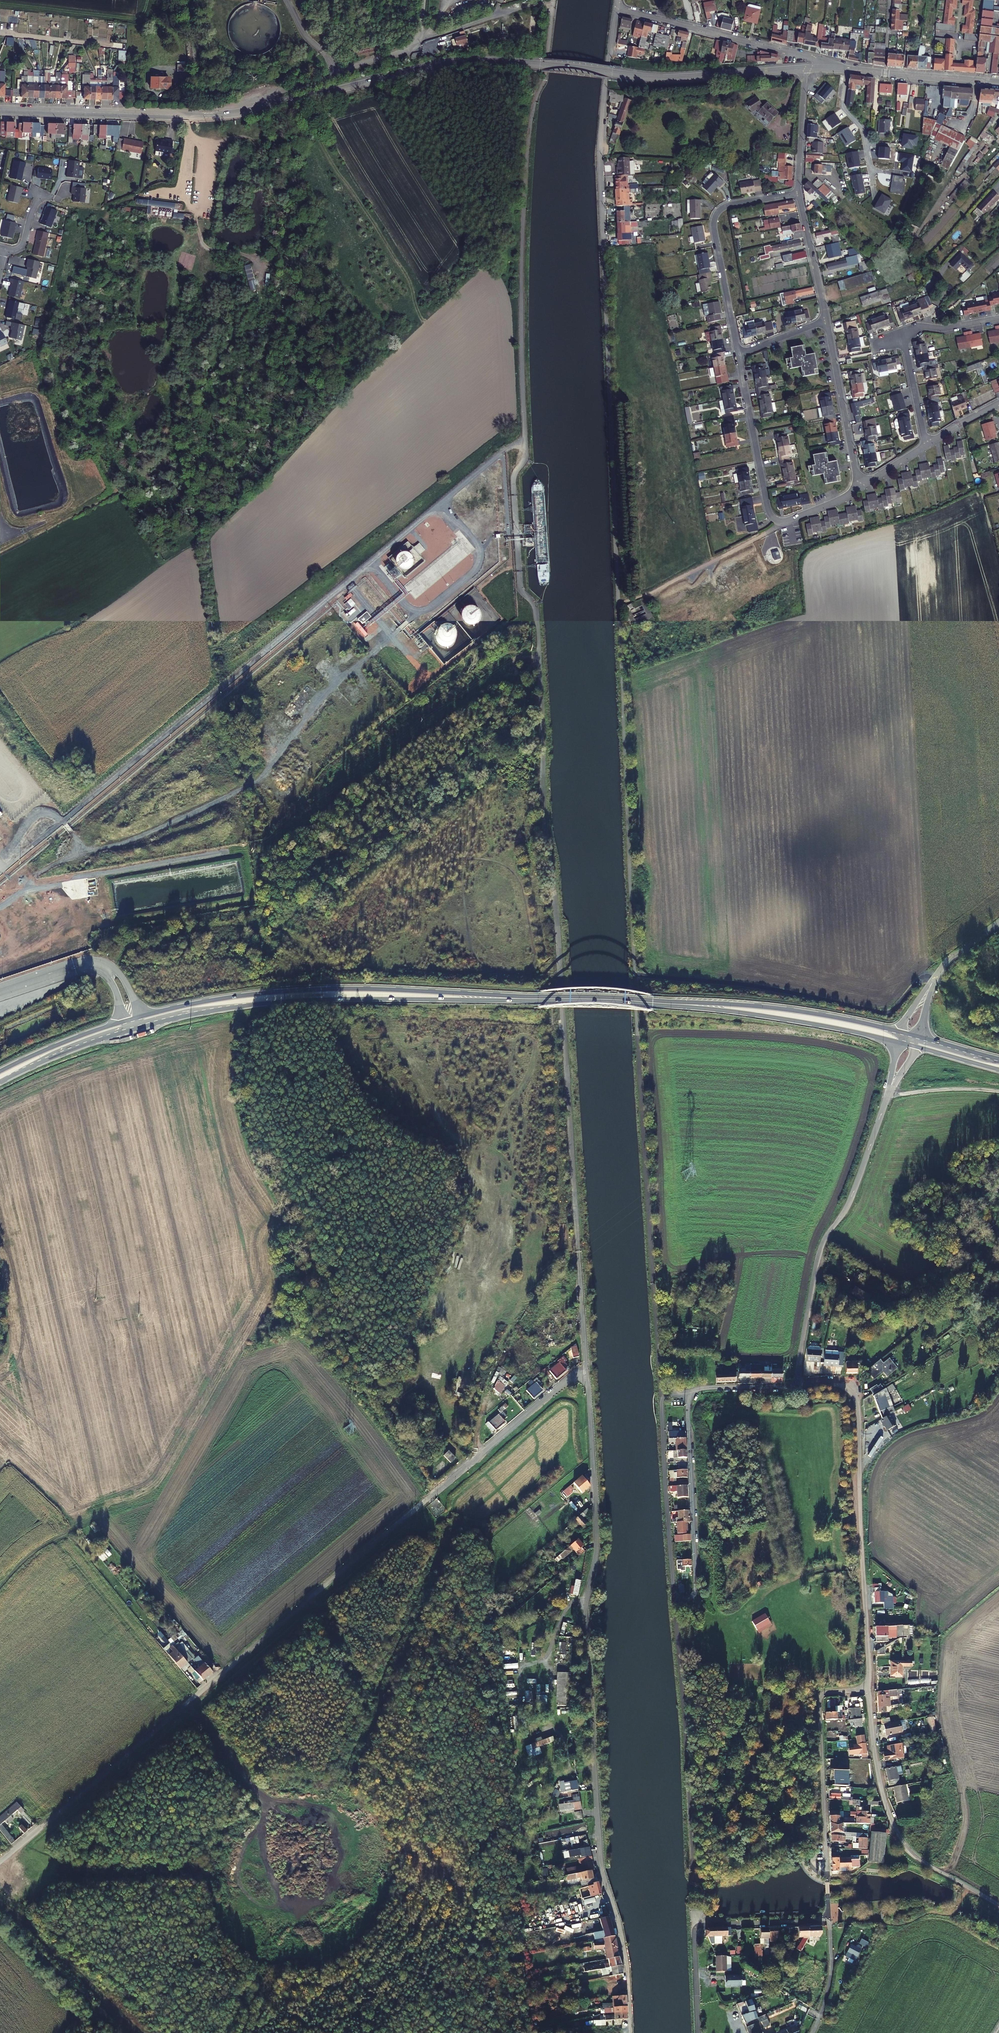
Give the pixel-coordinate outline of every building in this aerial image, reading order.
[(260,4),(261,0),(257,0),(256,3),(252,3),(249,4),(246,5),(243,6),(240,8),(237,10),(235,13),(233,15),(232,18),(230,21),(229,24),(229,28),(229,31),(229,34),(230,37),(231,40),(233,43),(235,46),(237,48),(239,51),(242,52),(245,54),(248,55),(252,56),(255,56),(258,56),(261,55),(264,54),(268,53),(270,51),(273,49),(275,47),(277,44),(279,41),(280,38),(281,35),(281,31),(281,28),(281,25),(280,22),(279,19),(278,16),(276,13),(273,11),(271,8),(268,7),(265,5),(262,4),(260,4)] [(957,2),(956,2),(956,0),(950,0),(950,1),(947,1),(945,12),(944,24),(954,25),(955,18),(951,18),(951,13),(952,8),(956,9),(957,2)] [(963,25),(963,32),(972,33),(974,21),(975,10),(972,10),(973,0),(963,0),(962,4),(966,4),(965,9),(964,16),(968,16),(968,21),(967,26),(963,25)] [(983,9),(993,11),(994,0),(984,0),(983,9)] [(711,20),(710,12),(717,10),(715,2),(704,4),(707,21),(711,20)] [(759,11),(746,8),(743,20),(749,22),(749,20),(756,22),(759,11)] [(993,11),(983,9),(983,11),(981,22),(980,35),(979,42),(979,48),(980,48),(986,48),(987,43),(986,52),(993,53),(998,54),(998,48),(998,11),(993,11)] [(720,14),(720,13),(717,13),(719,21),(722,22),(721,28),(721,29),(731,31),(734,21),(731,20),(729,15),(722,13),(720,14)] [(624,28),(630,29),(633,20),(623,18),(620,27),(621,27),(624,28)] [(641,38),(644,23),(636,21),(633,36),(641,38)] [(781,36),(777,35),(772,35),(771,42),(787,45),(787,41),(788,31),(789,22),(785,21),(783,35),(781,35),(781,36)] [(647,51),(652,33),(656,35),(657,34),(659,27),(644,23),(641,38),(639,48),(647,51)] [(944,25),(941,24),(937,24),(936,31),(940,31),(944,31),(948,32),(952,32),(955,33),(956,26),(952,25),(948,25),(944,25)] [(804,25),(802,34),(788,31),(787,41),(804,45),(808,28),(808,26),(804,25)] [(808,28),(804,45),(817,48),(818,41),(810,39),(812,29),(808,28)] [(461,37),(452,40),(453,46),(461,44),(462,47),(468,46),(466,36),(465,36),(464,31),(460,32),(461,37)] [(683,61),(690,34),(679,31),(677,36),(683,38),(682,42),(684,42),(683,48),(684,49),(684,50),(683,50),(682,54),(683,54),(682,57),(672,54),(673,52),(668,50),(666,59),(666,58),(683,61)] [(657,34),(656,35),(653,45),(663,47),(665,36),(657,34)] [(832,34),(831,39),(829,39),(828,44),(826,44),(822,44),(821,49),(833,51),(834,49),(835,39),(835,34),(832,34)] [(979,42),(980,35),(965,34),(964,41),(979,42)] [(621,35),(619,35),(617,44),(623,45),(627,46),(628,42),(621,40),(621,35)] [(935,38),(935,46),(939,46),(943,47),(947,47),(945,60),(934,59),(934,70),(955,71),(960,72),(976,73),(977,65),(972,65),(973,61),(965,60),(965,65),(961,64),(955,64),(952,64),(954,40),(943,39),(939,39),(935,38)] [(835,39),(834,49),(849,50),(849,46),(850,42),(850,40),(835,39)] [(722,47),(721,53),(723,53),(726,54),(729,43),(723,42),(722,47)] [(848,60),(861,62),(862,55),(862,53),(860,53),(859,54),(854,54),(856,42),(850,42),(849,46),(849,50),(848,60)] [(734,45),(729,43),(726,54),(729,55),(732,56),(734,45)] [(630,46),(628,57),(636,59),(638,48),(630,46)] [(925,46),(922,46),(921,46),(919,57),(917,69),(933,70),(934,70),(934,59),(934,55),(924,54),(925,53),(926,48),(925,46)] [(977,65),(976,73),(984,73),(986,59),(982,58),(983,53),(980,53),(980,48),(979,48),(977,65)] [(873,65),(885,66),(885,49),(874,49),(873,64),(873,65)] [(760,56),(757,56),(757,63),(777,62),(780,60),(780,57),(779,56),(760,51),(760,56)] [(888,52),(887,66),(895,67),(897,53),(896,53),(896,52),(894,51),(894,52),(888,52)] [(898,53),(897,53),(895,67),(904,68),(905,56),(905,54),(900,53),(900,52),(898,52),(898,53)] [(919,57),(908,56),(905,56),(904,68),(917,69),(919,57)] [(28,76),(28,71),(24,71),(24,76),(22,76),(21,79),(18,79),(17,88),(13,88),(13,89),(12,96),(27,97),(28,76)] [(850,76),(847,105),(852,106),(855,86),(857,86),(857,84),(862,85),(863,84),(868,84),(867,102),(873,103),(875,79),(875,78),(850,75),(850,76)] [(61,77),(61,98),(67,98),(71,98),(71,91),(67,90),(67,77),(61,77)] [(169,88),(169,78),(151,77),(151,88),(169,88)] [(814,97),(822,103),(833,89),(825,83),(814,97)] [(908,84),(898,83),(898,94),(901,94),(905,95),(908,95),(908,84)] [(881,84),(880,92),(891,92),(892,85),(881,84)] [(995,90),(981,89),(978,103),(992,103),(993,100),(995,90)] [(618,91),(610,90),(610,97),(611,97),(611,103),(617,103),(617,102),(618,91)] [(759,112),(770,122),(778,114),(767,103),(764,107),(761,106),(762,105),(758,97),(747,103),(751,111),(756,108),(759,112)] [(625,99),(624,103),(621,109),(619,117),(618,120),(624,122),(631,101),(625,99)] [(924,110),(925,99),(916,99),(916,110),(924,110)] [(825,117),(833,129),(841,123),(833,112),(825,117)] [(935,124),(935,122),(924,117),(922,133),(931,134),(935,124)] [(880,119),(879,133),(889,133),(890,120),(880,119)] [(624,122),(618,120),(617,122),(613,134),(610,143),(616,145),(624,122)] [(814,142),(818,142),(819,125),(816,124),(816,120),(809,120),(808,141),(814,142)] [(14,132),(15,122),(1,121),(0,135),(6,136),(6,132),(14,132)] [(22,123),(19,123),(18,138),(22,138),(22,136),(31,136),(31,122),(22,122),(22,123)] [(40,125),(40,123),(31,122),(31,136),(31,137),(35,137),(35,133),(43,133),(44,125),(40,125)] [(56,137),(56,123),(47,123),(47,134),(51,134),(51,138),(49,138),(49,142),(56,143),(56,137)] [(56,123),(56,137),(61,137),(61,134),(64,134),(65,124),(56,123)] [(73,124),(73,125),(69,125),(68,136),(72,137),(72,139),(79,139),(79,135),(81,135),(81,124),(73,124)] [(88,135),(89,125),(81,124),(81,135),(80,146),(84,147),(85,139),(87,139),(87,135),(88,135)] [(930,136),(935,138),(941,126),(935,124),(931,134),(930,136)] [(106,135),(106,125),(94,125),(93,133),(99,133),(99,135),(106,135)] [(105,145),(105,149),(116,151),(116,147),(108,146),(108,136),(113,136),(113,132),(115,132),(115,137),(118,137),(120,126),(106,125),(106,135),(105,145)] [(941,126),(935,138),(950,145),(940,165),(948,169),(965,138),(956,133),(941,126)] [(839,133),(846,146),(856,140),(848,127),(839,133)] [(158,139),(156,150),(157,150),(156,154),(162,155),(163,154),(164,151),(171,152),(173,139),(166,138),(166,140),(158,139)] [(124,139),(122,150),(142,153),(143,142),(124,139)] [(818,142),(814,142),(813,153),(823,154),(824,142),(818,142)] [(971,155),(978,145),(975,143),(956,170),(961,174),(974,156),(971,155)] [(977,157),(981,159),(988,148),(984,145),(977,157)] [(879,148),(879,162),(888,163),(889,149),(879,148)] [(847,153),(849,168),(861,166),(858,151),(847,153)] [(630,162),(630,158),(619,159),(619,167),(617,168),(617,176),(634,175),(634,171),(634,165),(634,161),(630,162)] [(780,166),(780,179),(792,179),(793,179),(793,175),(793,171),(793,166),(792,166),(786,166),(786,159),(780,159),(780,163),(780,166)] [(998,163),(998,159),(992,165),(990,167),(992,170),(998,163)] [(77,178),(79,161),(69,160),(68,166),(69,166),(68,168),(67,177),(77,178)] [(25,163),(14,161),(12,170),(10,179),(21,181),(22,177),(22,176),(24,167),(25,163)] [(815,165),(815,173),(822,174),(822,171),(827,172),(827,165),(823,165),(815,165)] [(37,177),(51,179),(52,169),(38,167),(37,177)] [(851,177),(853,192),(864,190),(861,175),(851,177)] [(616,176),(616,179),(616,190),(629,190),(630,190),(637,189),(638,189),(638,185),(626,185),(626,179),(623,179),(623,176),(617,176),(616,176)] [(716,176),(704,189),(711,196),(717,189),(716,188),(717,187),(718,188),(720,189),(725,184),(716,176)] [(894,177),(890,192),(901,194),(904,179),(894,177)] [(820,188),(827,195),(831,191),(819,178),(813,184),(818,189),(820,188)] [(954,201),(970,184),(965,179),(949,196),(954,201)] [(812,193),(813,194),(816,191),(818,189),(813,184),(812,185),(809,182),(805,186),(807,189),(806,191),(810,195),(812,193)] [(763,192),(761,183),(754,185),(753,183),(740,185),(742,195),(763,192)] [(9,185),(7,201),(19,203),(22,186),(9,185)] [(73,202),(84,203),(86,189),(72,187),(71,194),(74,195),(73,202)] [(826,196),(827,195),(820,188),(818,189),(826,196)] [(818,189),(816,191),(825,200),(828,198),(826,197),(826,196),(818,189)] [(617,207),(632,206),(632,200),(629,200),(628,194),(630,193),(629,190),(616,190),(617,207)] [(998,198),(998,197),(994,192),(979,209),(984,214),(998,198)] [(882,194),(875,207),(884,213),(892,199),(882,194)] [(148,204),(147,215),(170,218),(171,208),(176,208),(175,212),(174,212),(173,218),(184,219),(184,213),(179,213),(180,203),(137,198),(137,203),(148,204)] [(703,206),(703,201),(691,201),(691,204),(688,204),(688,214),(691,214),(691,220),(701,220),(701,206),(703,206)] [(794,202),(781,204),(782,211),(795,208),(794,202)] [(782,211),(781,204),(764,207),(766,217),(779,215),(779,211),(782,211)] [(57,211),(47,207),(44,216),(43,221),(41,220),(40,224),(51,228),(54,222),(53,222),(57,211)] [(626,219),(625,213),(617,213),(618,224),(626,223),(626,219)] [(779,218),(764,221),(766,229),(781,226),(779,218)] [(1,236),(12,239),(15,228),(16,223),(5,221),(1,236)] [(618,224),(619,241),(631,240),(630,223),(626,223),(618,224)] [(794,234),(795,240),(804,238),(801,224),(783,228),(784,232),(785,236),(794,234)] [(706,242),(703,227),(693,229),(695,244),(706,242)] [(832,235),(833,242),(839,240),(838,234),(837,234),(837,232),(831,234),(832,235)] [(44,258),(48,239),(37,236),(36,240),(37,241),(33,255),(44,258)] [(801,240),(786,243),(787,249),(802,246),(801,240)] [(825,245),(828,258),(841,255),(838,242),(825,245)] [(772,252),(787,249),(786,243),(771,247),(772,252)] [(853,248),(847,250),(848,257),(858,254),(853,248)] [(792,253),(787,255),(788,259),(788,261),(790,260),(806,257),(805,252),(792,255),(792,253)] [(974,266),(961,254),(951,265),(957,270),(962,265),(969,272),(974,266)] [(36,279),(40,262),(28,259),(26,267),(27,268),(25,277),(36,279)] [(710,264),(709,264),(708,259),(699,262),(701,276),(711,275),(710,270),(711,269),(710,264)] [(848,259),(829,264),(831,269),(849,264),(848,259)] [(863,261),(858,262),(858,266),(861,265),(862,270),(869,268),(863,261)] [(248,277),(253,275),(251,266),(245,267),(248,277)] [(963,283),(972,274),(966,270),(958,278),(963,283)] [(841,290),(876,282),(874,274),(839,282),(841,290)] [(701,276),(699,277),(701,284),(696,285),(698,293),(702,293),(712,292),(710,284),(713,283),(712,275),(711,275),(701,276)] [(19,299),(23,282),(11,279),(10,283),(12,283),(9,296),(19,299)] [(935,284),(931,280),(926,285),(931,289),(935,284)] [(813,292),(812,288),(796,292),(796,290),(789,292),(783,293),(786,305),(792,304),(794,303),(793,299),(796,298),(796,297),(813,292)] [(888,289),(862,298),(864,307),(883,300),(882,296),(889,293),(888,289)] [(992,295),(992,297),(988,298),(989,302),(990,306),(998,304),(998,293),(992,295)] [(930,310),(925,298),(922,300),(923,304),(919,305),(919,304),(910,307),(914,317),(923,314),(923,315),(930,312),(930,310)] [(23,311),(25,304),(9,301),(6,318),(15,320),(18,309),(23,311)] [(985,303),(985,301),(975,302),(977,313),(991,310),(990,306),(989,302),(985,303)] [(977,313),(975,302),(966,304),(966,306),(962,307),(964,315),(977,313)] [(706,318),(707,324),(720,322),(719,315),(719,313),(721,313),(719,303),(702,306),(704,318),(706,318)] [(897,309),(902,322),(906,321),(906,320),(914,317),(910,307),(902,310),(901,307),(897,309)] [(794,311),(796,322),(805,320),(805,321),(809,320),(807,310),(803,311),(802,309),(794,311)] [(785,313),(785,315),(781,316),(783,326),(788,325),(787,324),(796,322),(794,311),(785,313)] [(879,318),(883,328),(891,325),(891,326),(895,325),(892,316),(888,317),(887,315),(879,318)] [(870,321),(871,323),(867,325),(870,334),(874,333),(874,332),(883,328),(879,318),(870,321)] [(745,328),(741,329),(743,339),(747,338),(747,337),(757,335),(754,324),(753,320),(744,323),(745,328)] [(844,331),(845,331),(847,340),(858,339),(855,321),(843,323),(844,331)] [(763,324),(763,322),(754,324),(757,335),(765,333),(765,334),(773,332),(771,324),(767,325),(767,323),(763,324)] [(21,341),(24,326),(12,323),(10,330),(12,331),(10,338),(21,341)] [(998,326),(995,326),(995,330),(987,332),(990,343),(998,342),(998,327),(998,326)] [(712,329),(712,333),(710,333),(711,342),(722,340),(721,331),(722,331),(721,327),(712,329)] [(972,335),(971,331),(967,332),(970,347),(982,345),(980,333),(972,335)] [(970,347),(967,332),(963,333),(964,337),(956,338),(958,350),(970,347)] [(858,348),(863,347),(862,338),(858,339),(847,340),(849,349),(848,350),(848,353),(858,351),(858,348)] [(713,351),(715,351),(716,354),(723,353),(726,353),(725,349),(724,349),(722,340),(711,342),(713,351)] [(924,344),(922,345),(921,341),(912,343),(911,343),(912,347),(913,346),(915,355),(921,354),(926,353),(924,344)] [(800,367),(801,372),(804,372),(804,376),(818,374),(814,354),(806,355),(805,350),(803,350),(802,345),(791,348),(792,358),(785,359),(786,364),(789,364),(791,364),(792,369),(800,367)] [(714,369),(725,367),(723,357),(724,357),(723,353),(716,354),(713,355),(714,359),(712,360),(714,369)] [(917,364),(916,364),(917,368),(922,367),(932,365),(931,361),(928,361),(926,353),(921,354),(915,355),(917,364)] [(887,371),(888,374),(897,372),(897,370),(901,370),(900,364),(898,357),(894,358),(895,359),(885,360),(887,371)] [(887,371),(885,360),(876,362),(876,361),(872,362),(874,371),(878,370),(878,373),(887,371)] [(979,368),(982,366),(981,361),(974,364),(966,368),(967,373),(978,368),(979,368)] [(752,370),(753,370),(755,378),(766,376),(764,367),(766,367),(765,363),(752,366),(752,370)] [(932,365),(922,367),(923,371),(924,371),(926,379),(937,377),(935,368),(938,368),(937,364),(932,365)] [(725,367),(714,369),(715,378),(717,386),(729,384),(728,376),(726,376),(725,367)] [(979,368),(978,368),(982,381),(987,379),(985,374),(981,376),(979,368)] [(851,386),(862,384),(860,375),(858,375),(857,371),(848,373),(848,377),(849,377),(851,386)] [(757,388),(756,388),(757,391),(766,390),(770,389),(769,385),(768,385),(766,376),(755,378),(757,388)] [(989,381),(995,394),(998,392),(998,377),(989,381)] [(852,395),(852,399),(862,397),(862,393),(867,393),(867,389),(866,383),(862,384),(851,386),(853,395),(852,395)] [(938,384),(928,387),(929,395),(940,392),(938,384)] [(720,390),(721,394),(722,394),(723,403),(734,401),(732,392),(734,392),(733,388),(720,390)] [(769,394),(767,394),(766,390),(757,391),(757,396),(758,396),(760,405),(771,402),(769,394)] [(820,408),(831,406),(830,397),(831,397),(830,393),(821,395),(821,398),(819,399),(820,408)] [(890,397),(895,411),(906,407),(900,393),(890,397)] [(929,413),(943,409),(941,401),(935,402),(934,398),(929,400),(924,400),(925,404),(927,404),(929,413)] [(959,415),(957,409),(964,407),(962,398),(951,402),(952,407),(955,416),(959,415)] [(723,403),(725,412),(727,412),(728,416),(737,414),(737,410),(735,410),(734,401),(723,403)] [(863,406),(863,404),(862,401),(851,404),(855,416),(860,414),(858,408),(863,406)] [(760,405),(762,414),(761,414),(762,418),(771,416),(770,412),(773,412),(771,402),(760,405)] [(831,406),(820,408),(822,417),(825,417),(825,421),(834,419),(834,415),(833,416),(831,406)] [(801,412),(804,421),(813,418),(810,409),(801,412)] [(940,414),(944,414),(943,409),(929,413),(931,422),(929,422),(930,427),(940,424),(939,420),(941,420),(940,414)] [(896,420),(895,423),(897,429),(901,428),(911,426),(909,417),(910,416),(909,412),(900,414),(901,419),(896,420)] [(877,440),(879,439),(878,434),(882,433),(880,425),(876,426),(875,418),(865,421),(866,428),(868,437),(866,437),(867,442),(872,441),(877,440)] [(825,434),(835,432),(834,423),(835,423),(834,419),(825,421),(826,425),(824,425),(825,434)] [(982,424),(987,440),(996,438),(994,430),(995,430),(993,421),(982,424)] [(724,437),(735,435),(733,426),(734,426),(733,422),(724,424),(724,428),(722,428),(724,437)] [(914,434),(913,434),(911,426),(901,428),(903,437),(905,436),(906,440),(915,438),(914,434)] [(829,446),(839,444),(838,441),(837,441),(835,432),(825,434),(826,443),(829,443),(829,446)] [(775,438),(776,438),(778,447),(788,445),(787,436),(785,436),(784,433),(774,435),(775,438)] [(724,437),(725,446),(728,446),(728,450),(738,449),(737,444),(736,444),(735,435),(724,437)] [(960,455),(966,454),(963,440),(958,441),(959,446),(954,447),(955,449),(956,457),(961,456),(960,455)] [(866,455),(877,453),(875,444),(873,444),(872,441),(867,442),(862,443),(863,446),(864,446),(866,455)] [(998,463),(998,444),(998,442),(990,445),(995,464),(998,463)] [(779,461),(789,459),(788,454),(790,454),(788,445),(778,447),(779,456),(778,456),(779,461)] [(956,459),(956,457),(955,449),(950,450),(949,445),(944,446),(947,459),(952,458),(952,460),(956,459)] [(877,453),(866,455),(867,464),(867,465),(867,468),(877,466),(876,462),(883,461),(881,452),(877,453)] [(823,474),(824,479),(826,478),(827,483),(841,481),(837,460),(828,462),(827,457),(825,457),(824,453),(813,455),(814,465),(808,466),(809,471),(812,470),(814,470),(815,475),(823,474)] [(938,458),(939,463),(934,464),(935,466),(935,467),(944,464),(943,457),(938,458)] [(792,462),(790,462),(789,459),(779,461),(780,464),(781,464),(783,473),(794,471),(792,462)] [(930,462),(925,463),(926,470),(935,467),(935,466),(930,467),(930,462)] [(917,474),(926,470),(925,463),(920,464),(921,469),(916,470),(917,474)] [(944,464),(935,467),(936,475),(941,473),(941,472),(945,471),(944,464)] [(935,467),(926,470),(927,477),(932,476),(932,477),(936,476),(936,475),(935,467)] [(739,476),(736,476),(737,477),(738,485),(748,483),(747,475),(748,474),(747,470),(738,472),(739,476)] [(927,477),(926,470),(917,474),(917,475),(918,480),(923,479),(923,477),(927,477)] [(793,480),(795,480),(794,471),(783,473),(784,482),(775,484),(775,488),(788,486),(794,485),(793,480)] [(899,480),(908,477),(907,472),(902,473),(903,478),(898,479),(899,480)] [(912,475),(908,477),(910,486),(914,484),(915,486),(919,485),(918,480),(917,475),(912,476),(912,475)] [(910,486),(908,477),(899,480),(900,489),(905,488),(905,487),(910,486)] [(738,485),(739,494),(742,494),(743,498),(752,496),(751,492),(750,493),(748,483),(738,485)] [(895,488),(890,489),(893,502),(898,501),(898,502),(903,502),(901,492),(896,493),(895,488)] [(888,502),(893,502),(890,489),(886,489),(887,494),(882,495),(883,497),(884,505),(889,504),(888,502)] [(801,504),(801,505),(804,504),(803,494),(799,495),(798,493),(789,495),(791,506),(801,504)] [(885,508),(884,505),(883,497),(878,498),(877,493),(872,494),(875,507),(879,507),(880,508),(885,508)] [(868,500),(864,501),(866,511),(871,510),(870,508),(875,507),(872,494),(867,495),(868,500)] [(781,496),(781,499),(777,500),(779,509),(783,508),(783,507),(791,506),(789,495),(781,496)] [(742,519),(753,517),(751,508),(753,508),(751,500),(739,502),(742,519)] [(859,521),(863,520),(862,510),(857,511),(856,505),(851,506),(854,520),(859,519),(859,521)] [(848,512),(843,513),(845,524),(850,523),(849,521),(854,520),(851,506),(847,507),(848,512)] [(838,509),(832,510),(835,523),(840,522),(841,524),(845,524),(843,513),(839,514),(838,509)] [(824,517),(825,520),(826,527),(831,526),(830,524),(835,523),(832,510),(828,511),(829,516),(824,517)] [(820,516),(815,517),(817,530),(822,530),(822,532),(827,531),(826,527),(825,520),(821,521),(820,516)] [(756,526),(755,526),(753,517),(742,519),(744,528),(747,527),(748,536),(758,534),(756,526)] [(813,531),(817,530),(815,517),(810,518),(811,523),(806,524),(808,534),(813,533),(813,531)] [(403,568),(405,569),(408,568),(411,567),(413,565),(414,563),(415,560),(414,557),(413,554),(411,553),(408,551),(405,551),(403,552),(400,553),(399,555),(398,557),(397,560),(397,562),(399,565),(400,567),(403,568)] [(351,598),(344,604),(349,609),(356,603),(351,598)] [(468,627),(471,627),(474,627),(476,626),(478,624),(480,621),(480,619),(480,616),(478,613),(476,611),(474,610),(471,610),(468,611),(466,612),(464,614),(463,616),(463,619),(463,621),(464,624),(466,625),(468,627)] [(441,646),(444,646),(447,646),(449,645),(451,643),(453,640),(453,638),(453,635),(451,632),(449,630),(447,629),(444,629),(441,630),(439,631),(437,633),(436,635),(436,638),(436,640),(437,643),(439,645),(441,646)] [(15,847),(7,854),(11,858),(19,851),(15,847)] [(987,956),(988,959),(997,954),(993,946),(984,950),(986,954),(987,956)] [(869,1292),(851,1282),(848,1287),(866,1298),(869,1292)] [(541,1326),(546,1349),(557,1347),(555,1335),(548,1336),(546,1329),(553,1328),(552,1324),(541,1326)] [(579,1358),(576,1345),(571,1349),(573,1359),(579,1358)] [(820,1363),(820,1353),(807,1352),(806,1363),(816,1363),(820,1363)] [(844,1353),(838,1353),(838,1356),(824,1356),(824,1360),(823,1367),(838,1368),(838,1367),(841,1367),(841,1363),(844,1353)] [(559,1361),(559,1362),(549,1370),(556,1379),(565,1371),(563,1368),(566,1366),(562,1362),(565,1360),(562,1357),(560,1358),(561,1359),(559,1361)] [(868,1370),(866,1371),(872,1379),(879,1373),(880,1375),(883,1373),(886,1377),(897,1369),(889,1359),(883,1364),(880,1360),(868,1370)] [(846,1362),(846,1374),(857,1374),(857,1362),(846,1362)] [(503,1378),(507,1370),(498,1366),(491,1382),(493,1384),(498,1375),(503,1378)] [(761,1371),(761,1377),(761,1382),(762,1382),(772,1382),(772,1381),(772,1377),(772,1371),(772,1366),(764,1366),(764,1371),(761,1371)] [(550,1381),(553,1378),(546,1369),(545,1369),(541,1372),(543,1376),(544,1375),(550,1381)] [(735,1373),(716,1373),(716,1382),(736,1381),(736,1375),(735,1375),(735,1373)] [(500,1394),(509,1382),(500,1376),(494,1389),(500,1394)] [(904,1377),(873,1396),(879,1412),(893,1407),(887,1392),(906,1380),(904,1377)] [(542,1390),(539,1386),(541,1384),(538,1380),(526,1390),(533,1398),(542,1390)] [(876,1387),(870,1391),(873,1396),(883,1389),(880,1386),(877,1388),(876,1387)] [(502,1410),(503,1409),(501,1407),(496,1411),(498,1414),(488,1422),(491,1426),(489,1428),(492,1433),(504,1422),(503,1420),(507,1417),(502,1410)] [(895,1412),(893,1407),(879,1412),(882,1419),(883,1418),(890,1415),(895,1412)] [(896,1426),(890,1415),(883,1418),(882,1419),(880,1420),(882,1424),(883,1423),(887,1431),(896,1426)] [(686,1431),(673,1432),(669,1432),(669,1440),(686,1438),(686,1431)] [(676,1442),(676,1451),(686,1451),(686,1438),(669,1440),(669,1443),(676,1442)] [(449,1462),(456,1456),(450,1450),(444,1457),(449,1462)] [(681,1470),(677,1470),(677,1473),(678,1477),(678,1478),(688,1477),(688,1470),(681,1470)] [(578,1489),(582,1493),(585,1491),(589,1488),(585,1482),(581,1477),(565,1490),(568,1494),(575,1488),(577,1490),(578,1489)] [(676,1491),(676,1497),(689,1497),(689,1485),(683,1485),(675,1485),(672,1486),(672,1491),(676,1491)] [(678,1511),(678,1519),(678,1523),(688,1522),(691,1522),(690,1511),(678,1511)] [(575,1519),(571,1523),(577,1531),(581,1527),(575,1519)] [(677,1523),(677,1525),(677,1534),(688,1533),(688,1522),(678,1523),(677,1523)] [(582,1548),(583,1547),(577,1540),(569,1547),(577,1557),(584,1551),(582,1548)] [(105,1547),(97,1554),(103,1561),(111,1554),(105,1547)] [(568,1555),(570,1554),(566,1549),(557,1558),(560,1562),(568,1555)] [(554,1573),(560,1567),(555,1559),(548,1565),(554,1573)] [(577,1595),(581,1579),(575,1578),(573,1585),(571,1584),(569,1593),(577,1595)] [(881,1592),(875,1592),(875,1604),(884,1604),(884,1609),(892,1609),(892,1602),(888,1602),(887,1592),(881,1592)] [(770,1623),(765,1614),(752,1622),(757,1630),(770,1623)] [(887,1631),(895,1631),(896,1637),(902,1636),(901,1626),(875,1627),(875,1637),(887,1637),(887,1631)] [(559,1659),(571,1659),(571,1642),(559,1642),(559,1659)] [(168,1655),(183,1673),(190,1667),(171,1645),(168,1647),(165,1650),(168,1655)] [(194,1671),(202,1681),(211,1673),(198,1657),(193,1660),(199,1667),(194,1671)] [(568,1669),(568,1661),(554,1661),(553,1665),(561,1666),(561,1669),(568,1669)] [(902,1667),(910,1666),(909,1662),(899,1663),(889,1663),(890,1677),(902,1676),(902,1667)] [(556,1672),(555,1707),(567,1707),(568,1672),(556,1672)] [(536,1703),(546,1703),(547,1694),(544,1694),(544,1684),(536,1684),(536,1703)] [(897,1695),(897,1690),(878,1692),(878,1697),(878,1708),(886,1707),(891,1706),(890,1698),(886,1698),(886,1696),(897,1695)] [(853,1722),(853,1726),(862,1726),(862,1718),(853,1719),(853,1722)] [(889,1724),(885,1725),(887,1735),(900,1732),(899,1728),(901,1727),(900,1722),(889,1724)] [(528,1757),(541,1753),(539,1746),(554,1741),(552,1736),(530,1743),(531,1748),(525,1750),(528,1757)] [(855,1755),(863,1754),(867,1754),(865,1743),(854,1745),(855,1755)] [(885,1761),(904,1758),(901,1745),(888,1747),(889,1753),(884,1754),(885,1761)] [(889,1784),(900,1781),(899,1775),(903,1775),(902,1766),(886,1769),(889,1784)] [(836,1786),(848,1787),(849,1772),(834,1771),(833,1781),(837,1781),(836,1786)] [(561,1794),(578,1791),(576,1781),(563,1784),(563,1782),(558,1783),(561,1794)] [(896,1804),(907,1802),(905,1786),(894,1788),(896,1804)] [(561,1812),(581,1809),(579,1795),(571,1796),(573,1802),(563,1804),(564,1806),(559,1807),(561,1812)] [(859,1807),(860,1807),(860,1801),(856,1801),(856,1812),(856,1817),(862,1818),(868,1818),(870,1818),(870,1812),(862,1812),(859,1812),(859,1807)] [(12,1846),(16,1843),(1,1826),(5,1823),(8,1826),(14,1821),(11,1818),(18,1812),(20,1815),(25,1811),(18,1804),(0,1819),(0,1831),(12,1846)] [(840,1811),(829,1811),(829,1823),(843,1824),(846,1824),(855,1824),(855,1821),(854,1821),(854,1818),(839,1817),(840,1811)] [(576,1821),(582,1819),(581,1812),(574,1813),(576,1821)] [(843,1832),(843,1824),(829,1823),(830,1836),(837,1836),(837,1832),(843,1832)] [(885,1833),(889,1833),(889,1829),(874,1828),(874,1824),(870,1824),(870,1827),(870,1831),(870,1832),(885,1833)] [(25,1836),(28,1833),(23,1826),(20,1829),(25,1836)] [(869,1858),(884,1859),(885,1833),(870,1832),(869,1858)] [(856,1844),(856,1839),(856,1837),(845,1837),(837,1836),(830,1836),(830,1842),(844,1843),(844,1840),(851,1840),(851,1844),(856,1844)] [(867,1842),(868,1842),(869,1838),(859,1838),(859,1848),(866,1849),(867,1842)] [(582,1859),(590,1857),(588,1849),(568,1852),(569,1858),(581,1856),(582,1859)] [(831,1872),(838,1872),(838,1868),(838,1864),(840,1864),(840,1858),(839,1858),(831,1858),(831,1872)] [(851,1868),(851,1860),(851,1858),(840,1858),(840,1864),(838,1864),(838,1868),(851,1868)] [(582,1866),(583,1872),(593,1870),(591,1864),(582,1866)] [(592,1879),(591,1872),(579,1874),(580,1877),(584,1877),(585,1880),(592,1879)] [(601,1895),(601,1894),(597,1882),(592,1884),(593,1885),(587,1887),(588,1891),(587,1891),(585,1894),(582,1895),(584,1900),(588,1898),(601,1895)] [(575,1909),(590,1904),(588,1898),(584,1900),(577,1902),(573,1903),(575,1909)] [(605,1905),(592,1909),(593,1914),(600,1912),(601,1917),(607,1916),(605,1905)] [(595,1935),(596,1941),(614,1937),(608,1918),(602,1919),(606,1932),(595,1935)] [(821,1926),(808,1927),(808,1938),(819,1938),(821,1934),(821,1926)] [(796,1960),(808,1938),(808,1927),(797,1927),(798,1938),(802,1938),(791,1958),(796,1960)] [(705,1938),(708,1937),(711,1944),(715,1944),(715,1940),(730,1939),(730,1930),(730,1928),(706,1929),(705,1931),(705,1938)] [(765,1955),(768,1955),(768,1928),(760,1929),(760,1944),(762,1944),(765,1944),(765,1955)] [(777,1939),(778,1935),(778,1929),(769,1930),(769,1934),(773,1934),(773,1939),(777,1939)] [(603,1950),(605,1950),(616,1948),(614,1937),(596,1941),(597,1943),(594,1944),(594,1950),(603,1949),(603,1950)] [(868,1943),(863,1940),(861,1939),(859,1944),(865,1948),(868,1943)] [(845,1957),(854,1961),(859,1950),(851,1946),(845,1957)] [(616,1948),(605,1950),(607,1959),(618,1957),(618,1956),(616,1948)] [(716,1971),(726,1971),(725,1956),(715,1956),(716,1971)] [(623,1966),(619,1959),(608,1960),(608,1963),(601,1965),(602,1970),(609,1968),(612,1968),(623,1966)] [(602,1970),(601,1965),(596,1966),(596,1965),(583,1967),(584,1973),(602,1970)] [(612,1968),(614,1976),(623,1974),(623,1967),(623,1966),(612,1968)] [(740,1981),(740,1972),(729,1973),(729,1981),(732,1981),(740,1981)] [(610,2003),(596,2006),(596,2011),(612,2008),(625,2006),(625,1996),(610,1997),(610,2003)] [(784,2005),(783,2003),(748,2014),(744,2002),(736,2005),(744,2024),(762,2016),(761,2014),(784,2005)] [(762,2032),(761,2032),(757,2023),(761,2022),(763,2027),(769,2025),(765,2015),(762,2016),(744,2024),(748,2032),(763,2032),(762,2032)]
